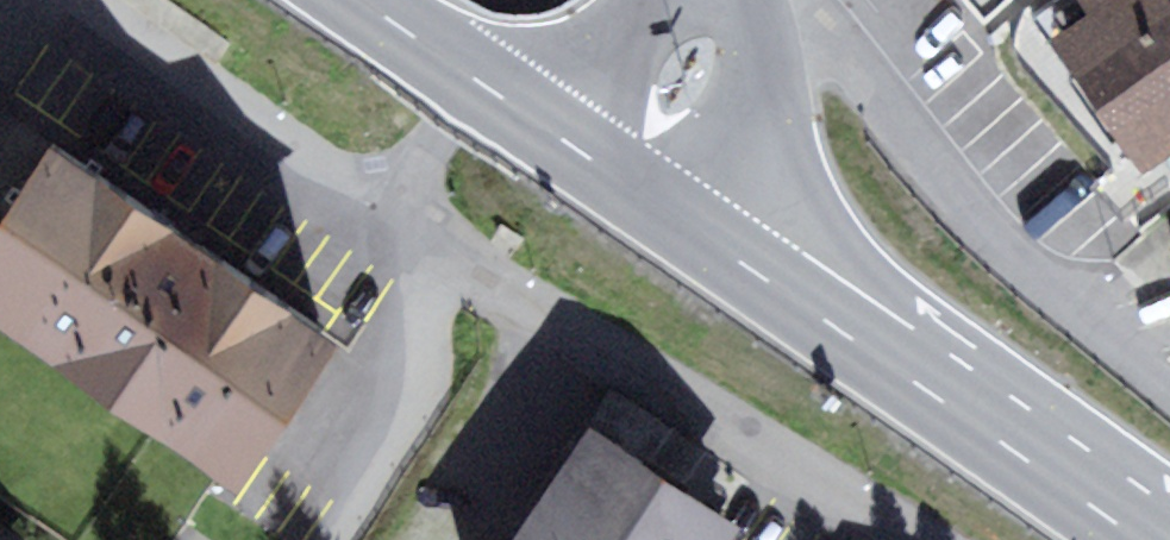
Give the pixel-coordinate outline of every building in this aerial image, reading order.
[(1169,156),(1169,0),(1080,0),(1089,14),(1054,37),(1145,173),(1169,156)] [(50,150),(0,222),(0,328),(235,491),(335,347),(50,150)] [(740,529),(590,429),(515,539),(733,539),(740,529)]
